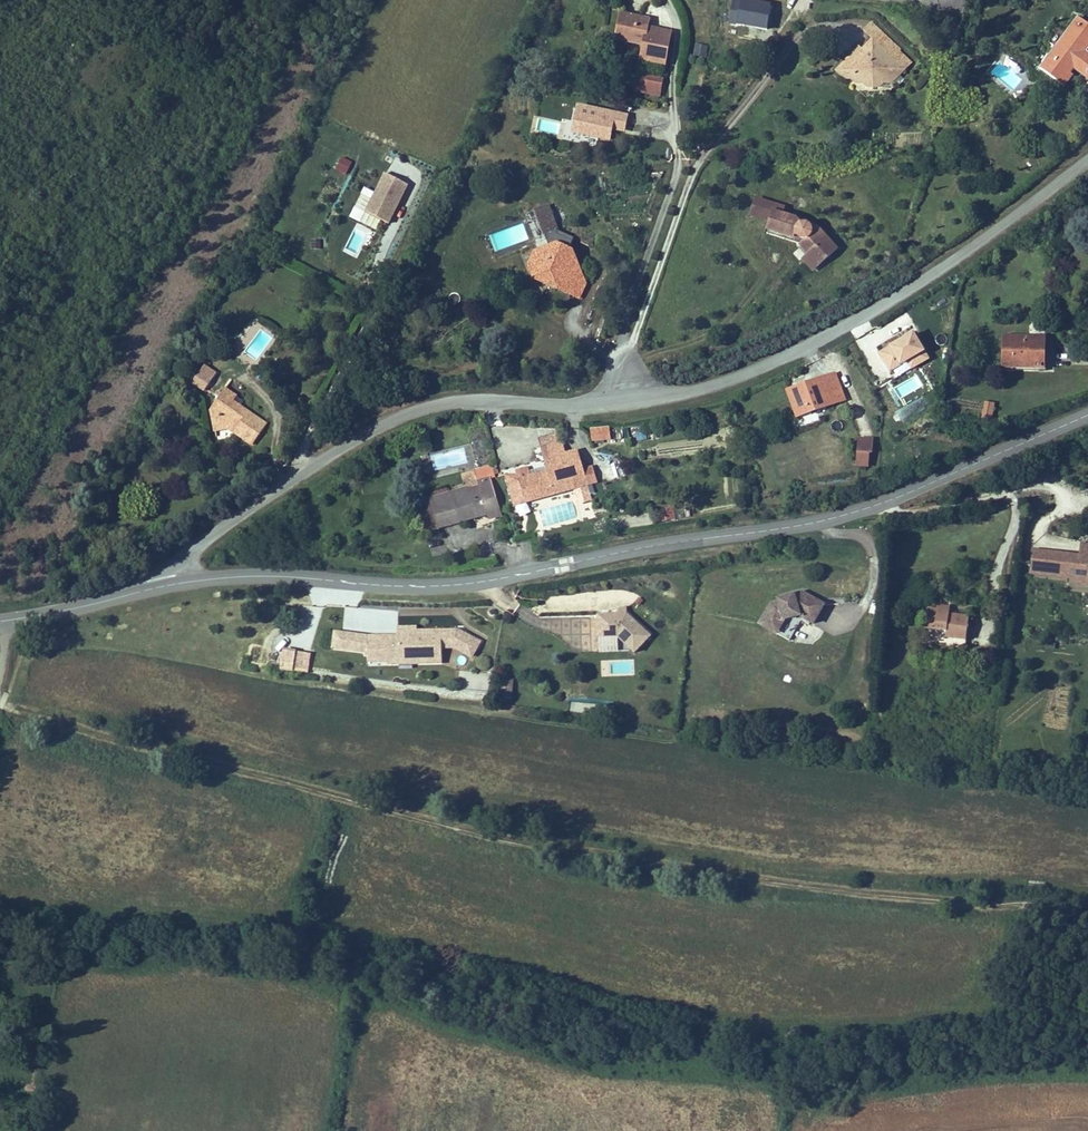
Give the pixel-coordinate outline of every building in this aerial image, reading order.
[(772,0),(732,0),(731,24),(770,26),(772,0)] [(662,69),(669,36),(645,31),(647,23),(619,17),(613,44),(641,50),(638,64),(662,69)] [(1038,73),(1061,90),(1070,79),(1068,78),(1072,71),(1087,83),(1087,58),(1083,55),(1087,49),(1087,32),(1076,23),(1038,73)] [(696,42),(694,55),(707,56),(708,44),(696,42)] [(900,75),(869,47),(860,56),(864,60),(861,64),(855,58),(831,83),(841,92),(845,91),(848,94),(859,94),(862,86),(873,86),(879,94),(885,93),(900,75)] [(635,91),(661,97),(665,78),(639,72),(635,91)] [(626,132),(630,114),(579,101),(571,131),(612,141),(615,129),(626,132)] [(347,173),(353,160),(342,155),(336,169),(347,173)] [(350,216),(376,228),(381,218),(390,222),(409,182),(385,170),(375,190),(365,185),(350,216)] [(805,259),(815,270),(834,255),(815,233),(809,232),(807,229),(803,228),(799,230),(795,224),(771,214),(763,233),(786,243),(788,239),(791,240),(795,244),(803,245),(797,249),(805,259)] [(525,271),(534,283),(567,297),(573,282),(575,283),(578,276),(568,254),(553,248),(532,255),(525,271)] [(809,274),(815,270),(805,259),(800,264),(809,274)] [(573,282),(567,297),(577,301),(583,288),(578,276),(575,283),(573,282)] [(1003,339),(1002,370),(1045,371),(1046,328),(1039,327),(1038,339),(1003,339)] [(891,376),(907,366),(911,373),(930,361),(915,335),(890,351),(889,349),(879,356),(891,376)] [(203,388),(211,378),(215,372),(204,364),(192,380),(203,388)] [(797,421),(847,402),(836,373),(786,392),(797,421)] [(893,393),(909,398),(915,381),(899,376),(893,393)] [(235,407),(238,403),(230,398),(234,393),(224,387),(218,396),(235,407)] [(266,421),(238,403),(235,407),(218,396),(209,408),(213,427),(227,425),(252,442),(266,421)] [(996,405),(985,403),(982,422),(993,424),(996,405)] [(603,432),(586,436),(588,446),(605,443),(603,432)] [(873,440),(859,439),(858,466),(869,466),(869,455),(872,456),(873,440)] [(524,506),(571,493),(561,460),(559,450),(541,455),(547,475),(517,484),(524,506)] [(561,460),(571,493),(585,489),(576,456),(561,460)] [(632,460),(608,466),(611,478),(635,472),(632,460)] [(473,477),(477,489),(482,487),(492,484),(491,482),(497,480),(495,471),(473,477)] [(524,506),(517,484),(515,484),(504,482),(512,510),(524,506)] [(482,520),(495,516),(487,489),(483,491),(482,487),(477,489),(478,492),(475,493),(476,496),(464,499),(462,492),(427,502),(436,533),(482,520)] [(422,537),(436,533),(427,502),(413,506),(422,537)] [(675,513),(663,512),(663,520),(675,521),(675,513)] [(497,523),(495,516),(482,520),(484,527),(497,523)] [(1034,550),(1030,578),(1077,584),(1077,588),(1087,590),(1087,543),(1081,542),(1079,555),(1034,550)] [(814,624),(825,605),(804,592),(784,596),(785,599),(779,600),(773,601),(761,624),(775,631),(783,614),(800,611),(801,616),(814,624)] [(977,611),(957,609),(958,601),(945,600),(945,604),(935,603),(932,624),(951,626),(950,632),(974,635),(977,611)] [(362,628),(363,608),(344,607),(343,627),(362,628)] [(801,616),(800,611),(783,614),(775,631),(778,633),(786,619),(801,616)] [(651,636),(627,614),(621,615),(599,616),(600,638),(616,637),(617,636),(632,649),(636,653),(651,636)] [(457,650),(457,629),(440,630),(441,651),(457,650)] [(474,659),(483,643),(457,629),(457,650),(474,659)] [(415,630),(397,631),(398,636),(387,636),(388,666),(388,668),(399,668),(399,658),(441,657),(441,651),(440,630),(415,630)] [(369,655),(368,637),(334,633),(333,651),(369,655)] [(388,666),(387,636),(368,637),(369,655),(369,666),(388,666)] [(632,649),(617,636),(616,637),(600,638),(601,651),(632,649)] [(310,674),(312,656),(282,652),(280,669),(310,674)] [(441,657),(399,658),(399,668),(441,667),(441,657)]
